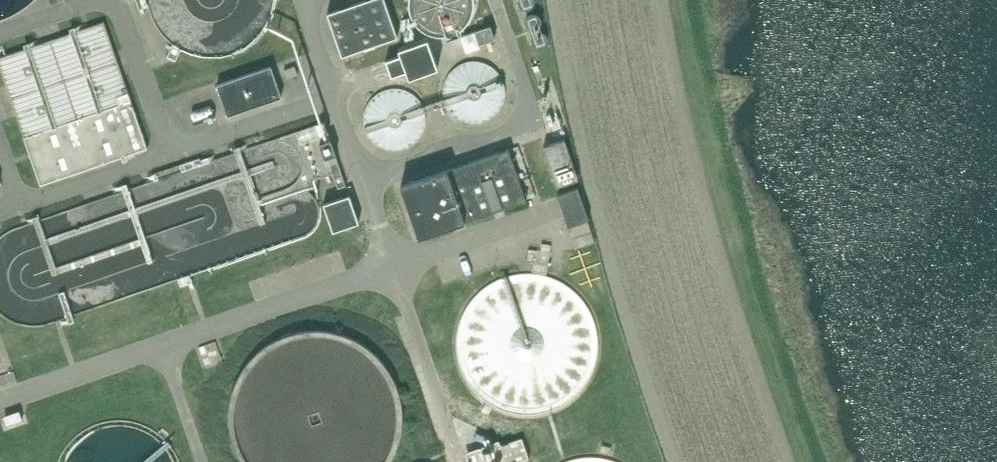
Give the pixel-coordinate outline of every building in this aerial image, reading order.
[(398,37),(385,0),(365,0),(327,13),(342,56),(398,37)] [(413,1),(414,6),(415,12),(418,17),(421,22),(425,26),(430,29),(435,31),(441,33),(446,33),(452,33),(457,31),(463,29),(467,26),(471,22),(475,17),(477,12),(479,6),(479,1),(479,0),(413,0),(413,1)] [(101,24),(0,59),(0,71),(40,187),(145,150),(101,24)] [(475,31),(462,36),(467,52),(481,47),(475,31)] [(401,55),(386,60),(392,77),(407,71),(409,78),(439,67),(428,38),(398,48),(401,55)] [(300,57),(281,64),(288,83),(307,76),(300,57)] [(508,96),(509,90),(508,85),(507,79),(504,73),(501,70),(496,65),(492,63),(486,61),(480,60),(474,60),(468,62),(463,64),(458,67),(454,72),(451,77),(449,83),(448,89),(448,94),(450,100),(452,105),(456,111),(460,114),(466,117),(470,119),(476,120),(483,120),(489,118),(494,116),(500,111),(503,107),(506,102),(508,96)] [(270,68),(217,86),(228,118),(281,99),(270,68)] [(427,124),(428,118),(427,113),(426,108),(423,102),(420,98),(415,94),(410,91),(400,89),(396,88),(390,90),(384,92),(379,96),(375,100),(372,105),(370,111),(369,117),(369,123),(370,127),(373,132),(376,137),(381,142),(387,145),(396,147),(403,147),(408,146),(416,142),(418,139),(423,134),(426,129),(427,124)] [(558,186),(579,179),(565,139),(544,147),(558,186)] [(527,200),(509,149),(401,186),(419,237),(527,200)] [(569,226),(589,219),(578,187),(558,194),(569,226)] [(333,231),(359,222),(350,194),(324,203),(333,231)] [(605,220),(585,223),(588,242),(608,239),(605,220)] [(540,245),(542,268),(509,271),(479,296),(472,308),(465,345),(471,352),(471,350),(472,367),(496,396),(514,400),(522,405),(542,403),(547,406),(569,404),(593,384),(602,369),(603,372),(608,344),(605,310),(585,286),(562,272),(555,271),(561,241),(561,236),(550,244),(540,245)] [(404,429),(405,416),(404,404),(401,391),(396,380),(389,369),(381,359),(372,351),(362,343),(350,338),(338,334),(326,332),(313,332),(301,333),(289,337),(277,342),(266,348),(257,357),(249,366),(242,377),(236,388),(233,400),(231,413),(231,425),(233,438),(237,450),(242,461),(243,461),(393,461),(398,453),(402,441),(404,429)] [(14,358),(11,345),(0,348),(0,362),(14,358)] [(37,406),(20,412),(25,423),(41,417),(37,406)] [(479,449),(483,461),(505,461),(498,442),(479,449)] [(654,460),(639,452),(636,452),(617,442),(608,446),(595,445),(561,461),(655,461),(654,460)]
